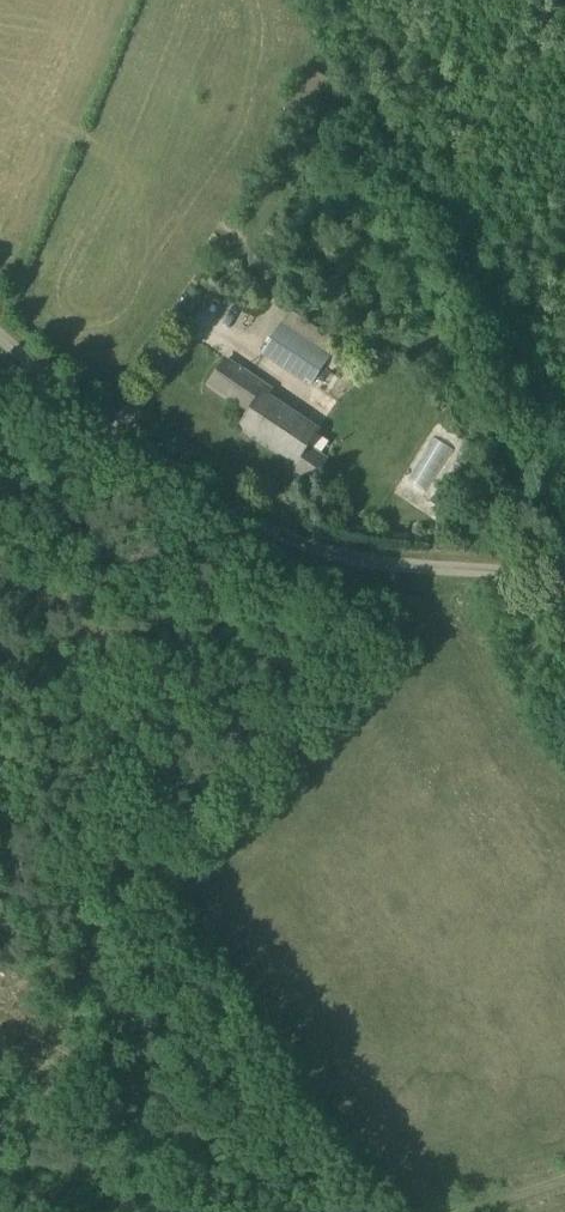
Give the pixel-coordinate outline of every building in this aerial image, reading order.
[(263,353),(312,386),(324,370),(333,357),(283,323),(263,353)] [(314,481),(327,461),(329,458),(310,445),(320,430),(269,396),(274,388),(228,358),(212,383),(251,410),(242,425),(295,460),(291,466),(314,481)] [(432,442),(427,460),(450,467),(456,449),(432,442)] [(446,478),(431,501),(450,513),(464,490),(446,478)]
